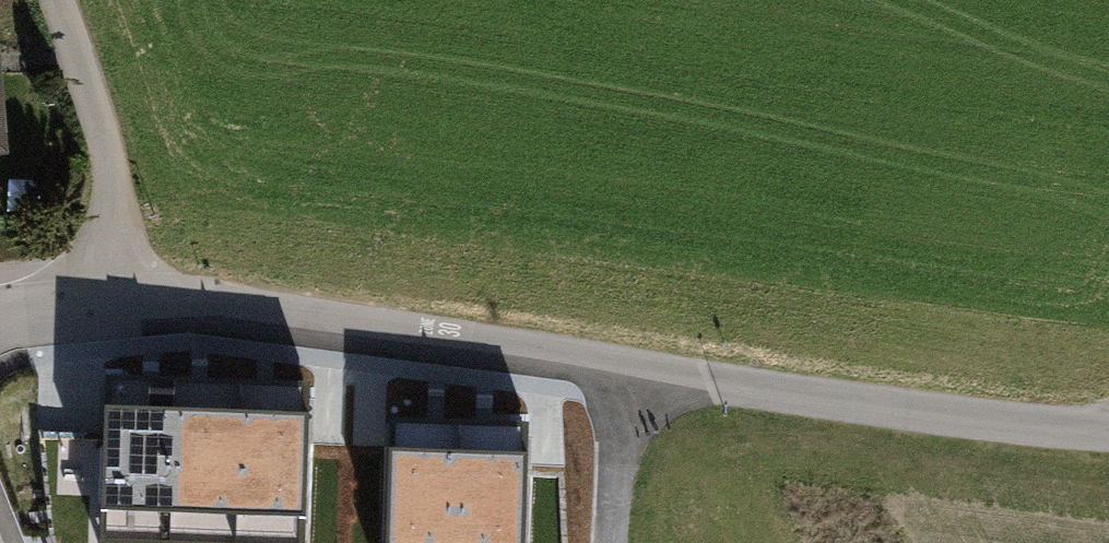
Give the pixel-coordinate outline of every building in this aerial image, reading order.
[(101,517),(169,519),(173,383),(105,381),(101,517)] [(169,519),(237,521),(241,385),(173,383),(169,519)] [(237,521),(305,523),(309,387),(241,385),(237,521)] [(390,422),(386,542),(455,542),(458,424),(390,422)] [(458,424),(455,542),(524,542),(527,426),(458,424)]
